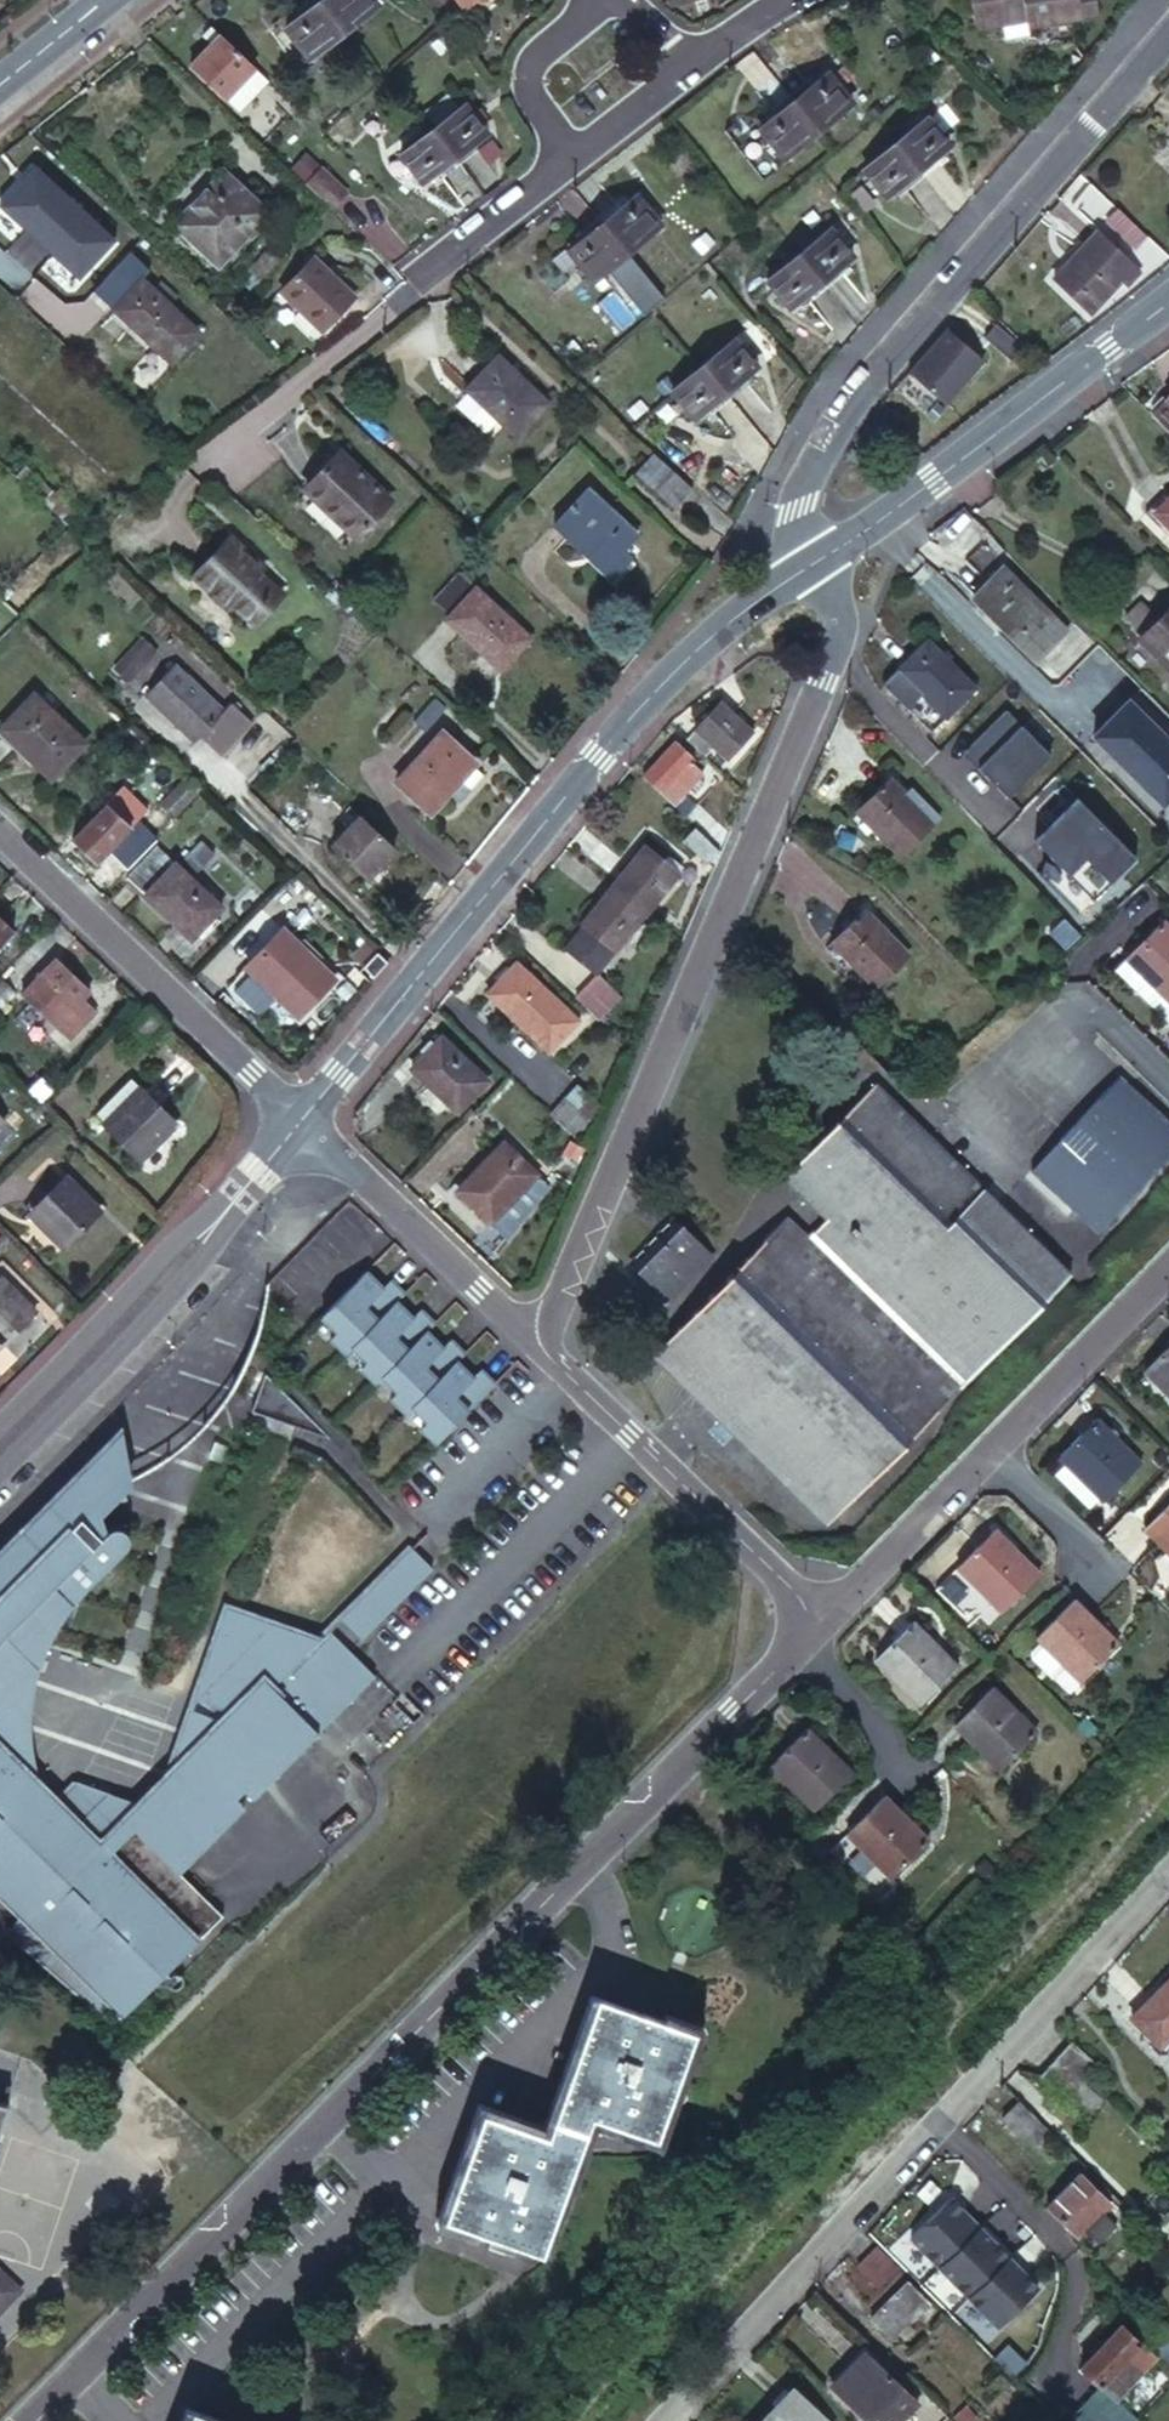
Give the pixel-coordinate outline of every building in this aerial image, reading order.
[(283,23),(310,56),(341,32),(314,0),(313,0),(283,23)] [(341,32),(377,4),(374,0),(314,0),(341,32)] [(458,9),(469,0),(451,0),(458,9)] [(965,21),(1016,10),(1018,20),(1100,3),(1099,0),(960,0),(965,21)] [(208,55),(238,83),(253,68),(218,34),(203,50),(208,55)] [(192,61),(227,94),(238,83),(208,55),(203,50),(192,61)] [(824,70),(788,99),(814,129),(850,100),(824,70)] [(279,122),(286,114),(289,111),(270,95),(261,104),(270,113),(279,122)] [(788,99),(752,128),(776,160),(814,129),(788,99)] [(460,101),(429,125),(452,155),(482,130),(460,101)] [(274,127),(279,122),(270,113),(261,104),(251,115),(269,131),(274,127)] [(922,113),(890,140),(915,170),(947,145),(922,113)] [(293,123),(286,114),(279,122),(287,130),(293,123)] [(287,130),(279,122),(274,127),(283,136),(287,130)] [(429,125),(397,150),(421,181),(452,155),(429,125)] [(305,128),(295,138),(307,150),(318,139),(305,128)] [(295,138),(286,147),(299,159),(307,150),(295,138)] [(890,140),(857,167),(881,198),(915,170),(890,140)] [(44,236),(74,203),(35,166),(0,203),(0,207),(26,231),(32,224),(44,236)] [(222,171),(172,225),(217,265),(266,210),(222,171)] [(636,195),(601,222),(626,253),(660,228),(636,195)] [(114,241),(74,203),(44,236),(56,248),(50,254),(78,280),(114,241)] [(1096,227),(1124,253),(1142,235),(1113,208),(1096,227)] [(601,222),(567,247),(590,279),(626,253),(601,222)] [(827,229),(796,254),(820,282),(849,258),(827,229)] [(1094,235),(1057,276),(1092,309),(1122,277),(1131,269),(1094,235)] [(796,254),(763,280),(788,309),(820,282),(796,254)] [(123,259),(96,289),(175,361),(202,331),(123,259)] [(311,261),(275,297),(319,340),(355,304),(311,261)] [(1122,277),(1092,309),(1102,318),(1132,287),(1122,277)] [(984,364),(945,334),(909,380),(948,410),(962,391),(958,388),(966,379),(970,382),(984,364)] [(732,338),(696,367),(721,396),(754,369),(732,338)] [(547,417),(493,363),(458,400),(512,454),(547,417)] [(696,367),(666,393),(688,422),(721,396),(696,367)] [(962,391),(970,382),(966,379),(958,388),(962,391)] [(1150,416),(1168,436),(1168,390),(1166,394),(1168,397),(1150,416)] [(630,473),(670,511),(692,489),(652,451),(630,473)] [(336,455),(298,496),(354,549),(392,508),(336,455)] [(585,491),(551,529),(582,558),(586,553),(613,576),(625,564),(619,556),(634,536),(585,491)] [(1154,514),(1168,530),(1168,499),(1154,514)] [(230,536),(189,580),(225,614),(229,611),(252,632),(285,598),(261,575),(266,570),(230,536)] [(994,578),(967,605),(980,619),(987,613),(1003,629),(994,637),(1007,650),(1037,622),(994,578)] [(479,591),(451,620),(503,669),(531,639),(479,591)] [(1130,634),(1168,676),(1168,606),(1165,601),(1130,634)] [(141,642),(114,671),(128,683),(154,654),(141,642)] [(890,672),(897,679),(928,711),(936,720),(963,691),(917,645),(890,672)] [(174,663),(143,698),(193,746),(201,738),(223,758),(252,726),(230,706),(225,712),(174,663)] [(915,724),(928,711),(897,679),(882,693),(915,724)] [(0,711),(0,736),(40,778),(76,744),(23,688),(0,711)] [(719,695),(692,722),(721,751),(748,725),(719,695)] [(1121,700),(1087,734),(1105,753),(1110,747),(1117,755),(1112,760),(1155,803),(1168,789),(1168,748),(1121,700)] [(999,710),(957,753),(972,769),(965,775),(995,805),(1045,755),(999,710)] [(434,732),(392,780),(424,808),(467,760),(434,732)] [(673,745),(643,773),(672,801),(697,777),(686,766),(691,760),(673,745)] [(106,801),(117,812),(147,781),(135,771),(106,801)] [(882,782),(848,814),(893,860),(926,826),(915,814),(893,792),(882,782)] [(183,784),(146,820),(157,832),(193,794),(183,784)] [(898,787),(893,792),(915,814),(920,809),(898,787)] [(1071,798),(1028,841),(1047,859),(1032,874),(1072,914),(1130,856),(1071,798)] [(700,834),(712,821),(690,799),(677,812),(700,834)] [(106,801),(73,835),(99,859),(132,826),(117,812),(106,801)] [(932,821),(920,809),(915,814),(926,826),(932,821)] [(359,819),(335,843),(365,874),(390,849),(359,819)] [(686,824),(674,837),(698,861),(711,848),(686,824)] [(200,843),(184,860),(196,872),(212,855),(200,843)] [(157,848),(128,878),(190,940),(221,909),(157,848)] [(639,851),(604,889),(632,915),(666,878),(652,864),(639,851)] [(657,859),(652,864),(666,878),(672,873),(657,859)] [(604,889),(574,921),(576,923),(600,945),(602,947),(632,915),(604,889)] [(1076,935),(1055,913),(1039,928),(1061,950),(1076,935)] [(853,915),(821,948),(869,994),(901,963),(853,915)] [(0,923),(0,942),(9,932),(0,923)] [(600,945),(576,923),(556,945),(579,967),(600,945)] [(282,930),(244,969),(299,1023),(337,983),(282,930)] [(1130,982),(1168,1023),(1168,947),(1130,982)] [(49,963),(17,995),(64,1039),(88,1015),(75,1000),(82,994),(49,963)] [(506,967),(476,996),(533,1051),(563,1022),(506,967)] [(586,973),(567,995),(590,1015),(609,994),(586,973)] [(0,982),(0,1004),(13,991),(3,979),(0,982)] [(429,1033),(401,1063),(448,1107),(475,1077),(429,1033)] [(1017,1171),(1056,1210),(1082,1237),(1168,1152),(1168,1144),(1108,1082),(1017,1171)] [(31,1087),(20,1098),(28,1106),(39,1095),(31,1087)] [(928,1154),(865,1090),(857,1098),(918,1163),(928,1154)] [(136,1095),(103,1129),(137,1163),(155,1144),(151,1140),(166,1124),(136,1095)] [(557,1098),(542,1114),(569,1140),(584,1124),(557,1098)] [(918,1163),(857,1098),(795,1155),(835,1197),(808,1223),(786,1243),(767,1224),(658,1329),(823,1501),(1055,1285),(928,1154),(918,1163)] [(496,1138),(453,1183),(484,1213),(527,1167),(496,1138)] [(682,1188),(635,1229),(652,1248),(659,1242),(679,1261),(718,1225),(682,1188)] [(65,1191),(35,1221),(69,1255),(105,1221),(89,1205),(84,1211),(65,1191)] [(361,1273),(350,1262),(307,1306),(322,1321),(315,1328),(330,1343),(337,1336),(380,1292),(388,1284),(374,1270),(360,1284),(355,1279),(361,1273)] [(0,1285),(0,1339),(6,1346),(44,1311),(26,1292),(21,1299),(3,1282),(0,1285)] [(391,1303),(380,1292),(337,1336),(353,1351),(346,1358),(360,1373),(367,1366),(410,1322),(418,1314),(404,1300),(390,1314),(385,1309),(391,1303)] [(421,1333),(410,1322),(367,1366),(383,1381),(376,1388),(391,1403),(397,1396),(440,1353),(448,1345),(434,1330),(420,1344),(415,1339),(421,1333)] [(1149,1355),(1168,1376),(1168,1334),(1149,1355)] [(451,1363),(440,1353),(397,1396),(413,1411),(406,1418),(421,1432),(478,1374),(464,1360),(450,1374),(445,1369),(451,1363)] [(1138,1367),(1168,1398),(1168,1376),(1149,1355),(1138,1367)] [(1093,1415),(1057,1453),(1102,1499),(1138,1461),(1093,1415)] [(9,1652),(19,1663),(20,1661),(21,1659),(22,1657),(22,1654),(23,1652),(24,1649),(26,1645),(26,1643),(27,1641),(28,1638),(29,1636),(30,1634),(31,1631),(32,1629),(37,1619),(40,1615),(42,1610),(44,1609),(45,1606),(53,1594),(56,1591),(58,1589),(60,1587),(61,1585),(63,1583),(64,1581),(109,1536),(110,1535),(110,1534),(110,1533),(110,1532),(111,1531),(111,1528),(111,1527),(110,1527),(110,1525),(110,1524),(109,1524),(109,1523),(109,1522),(108,1522),(108,1521),(107,1520),(106,1519),(105,1519),(105,1518),(104,1518),(102,1518),(102,1517),(100,1517),(99,1516),(97,1516),(97,1517),(94,1517),(92,1517),(92,1518),(91,1518),(90,1519),(89,1519),(89,1520),(83,1504),(94,1493),(115,1483),(112,1475),(118,1469),(95,1426),(38,1484),(0,1523),(0,1658),(9,1652)] [(1136,1521),(1168,1553),(1168,1487),(1136,1521)] [(987,1521),(951,1557),(996,1602),(1032,1566),(987,1521)] [(417,1557),(396,1537),(325,1607),(346,1628),(406,1567),(417,1557)] [(1079,1603),(1066,1591),(1025,1631),(1043,1649),(1069,1676),(1111,1636),(1079,1603)] [(902,1615),(888,1629),(930,1676),(946,1659),(902,1615)] [(334,1640),(313,1619),(288,1644),(280,1636),(287,1628),(284,1626),(283,1625),(282,1625),(281,1624),(276,1621),(274,1621),(273,1620),(272,1620),(271,1620),(270,1619),(268,1619),(267,1618),(266,1618),(264,1618),(262,1617),(260,1617),(254,1617),(252,1616),(249,1616),(248,1616),(243,1616),(241,1617),(239,1617),(237,1618),(236,1617),(235,1618),(233,1618),(232,1619),(231,1619),(229,1619),(229,1620),(227,1620),(222,1623),(221,1623),(217,1624),(216,1625),(215,1626),(214,1627),(213,1628),(210,1629),(209,1630),(208,1631),(207,1632),(206,1632),(205,1634),(204,1634),(203,1636),(202,1636),(202,1638),(200,1638),(200,1639),(198,1640),(198,1642),(197,1642),(196,1643),(196,1645),(195,1646),(194,1647),(193,1648),(192,1650),(192,1651),(191,1653),(189,1657),(188,1657),(177,1690),(225,1707),(214,1722),(203,1717),(205,1712),(173,1700),(151,1763),(118,1797),(95,1789),(94,1783),(60,1771),(34,1797),(20,1784),(25,1780),(24,1778),(23,1775),(23,1773),(21,1769),(21,1766),(20,1764),(20,1761),(19,1759),(18,1756),(12,1765),(0,1753),(0,1898),(14,1911),(20,1904),(34,1918),(27,1925),(36,1933),(24,1946),(89,2005),(98,1995),(111,2008),(209,1906),(165,1863),(238,1788),(228,1779),(237,1770),(246,1780),(358,1664),(334,1640)] [(888,1629),(865,1652),(910,1695),(930,1676),(888,1629)] [(19,1663),(9,1652),(0,1658),(0,1753),(12,1765),(18,1756),(18,1754),(17,1752),(16,1747),(16,1745),(16,1742),(14,1731),(14,1726),(13,1723),(14,1719),(13,1716),(13,1714),(13,1711),(13,1708),(14,1697),(14,1694),(14,1692),(15,1690),(15,1687),(16,1680),(16,1677),(19,1663)] [(983,1681),(958,1705),(973,1722),(1002,1752),(1029,1725),(983,1681)] [(958,1705),(945,1718),(990,1765),(1002,1752),(973,1722),(958,1705)] [(806,1733),(769,1770),(815,1814),(852,1777),(806,1733)] [(929,1842),(883,1797),(842,1837),(889,1882),(929,1842)] [(1128,2019),(1156,2046),(1168,2032),(1168,1976),(1128,2019)] [(475,2111),(437,2217),(534,2254),(585,2112),(646,2134),(682,2027),(591,1994),(541,2133),(475,2111)] [(1066,2042),(1050,2058),(1080,2087),(1095,2071),(1066,2042)] [(1050,2058),(1037,2071),(1067,2102),(1080,2087),(1050,2058)] [(1026,2132),(1036,2121),(1028,2113),(1011,2096),(1000,2108),(1026,2132)] [(1075,2172),(1041,2210),(1060,2228),(1069,2236),(1074,2231),(1089,2245),(1104,2229),(1089,2215),(1103,2201),(1075,2172)] [(944,2197),(905,2237),(935,2267),(971,2230),(955,2214),(958,2211),(944,2197)] [(973,2228),(958,2211),(955,2214),(971,2230),(973,2228)] [(990,2244),(973,2228),(971,2230),(988,2246),(990,2244)] [(988,2246),(971,2230),(935,2267),(964,2297),(1001,2259),(1003,2257),(990,2244),(988,2246)] [(876,2282),(892,2264),(873,2247),(857,2264),(876,2282)] [(1019,2273),(1003,2257),(1001,2259),(1017,2275),(1019,2273)] [(1001,2259),(964,2297),(994,2326),(1033,2287),(1019,2273),(1017,2275),(1001,2259)] [(19,2287),(0,2269),(0,2308),(19,2287)] [(901,2285),(869,2320),(890,2341),(924,2305),(901,2285)] [(1140,2304),(1126,2317),(1168,2359),(1168,2333),(1140,2304)] [(1120,2326),(1083,2363),(1102,2384),(1073,2413),(1082,2420),(1134,2420),(1137,2418),(1116,2397),(1154,2360),(1120,2326)] [(827,2386),(850,2407),(884,2373),(862,2351),(827,2386)] [(884,2373),(850,2407),(866,2420),(894,2420),(913,2401),(884,2373)] [(793,2391),(766,2417),(771,2420),(823,2420),(793,2391)]
